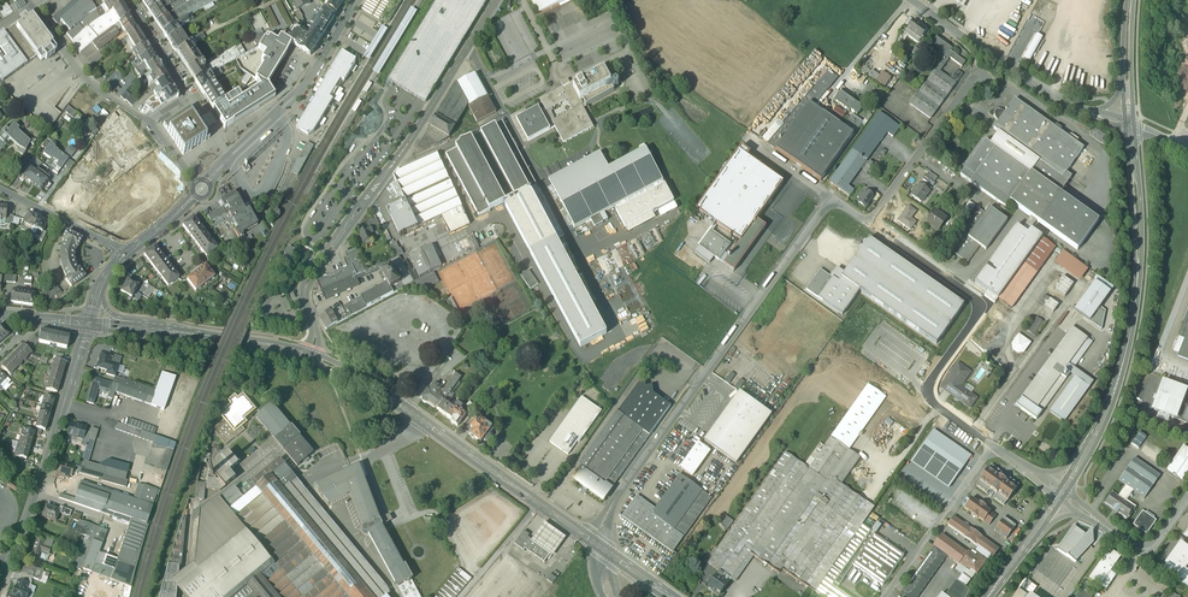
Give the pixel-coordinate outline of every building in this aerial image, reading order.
[(16,3),(20,9),(26,5),(23,0),(21,0),(16,3)] [(53,19),(57,24),(82,2),(80,0),(74,0),(53,19)] [(80,5),(61,21),(70,31),(88,16),(96,11),(89,0),(87,0),(83,3),(80,5)] [(88,16),(70,31),(67,34),(72,41),(92,23),(112,10),(122,4),(119,0),(113,0),(104,6),(96,11),(88,16)] [(100,0),(89,0),(96,11),(104,6),(100,0)] [(142,2),(149,13),(159,6),(169,0),(160,0),(160,2),(159,2),(158,0),(146,0),(142,2)] [(208,0),(193,0),(186,4),(169,15),(156,23),(163,34),(175,26),(177,25),(186,18),(187,18),(206,7),(211,4),(208,0)] [(159,6),(161,9),(164,7),(166,8),(176,2),(175,0),(169,0),(159,6)] [(168,9),(167,11),(169,15),(186,4),(183,0),(182,0),(168,9)] [(298,9),(309,4),(308,0),(294,0),(298,9)] [(341,0),(332,0),(331,1),(328,7),(337,13),(344,2),(341,0)] [(388,81),(391,83),(395,85),(406,92),(418,99),(425,104),(466,37),(488,0),(437,0),(388,81)] [(538,13),(566,0),(531,0),(538,13)] [(965,0),(958,0),(955,4),(962,8),(967,1),(965,0)] [(275,4),(286,26),(291,23),(280,1),(275,4)] [(15,4),(9,7),(13,13),(19,10),(15,4)] [(122,4),(112,10),(120,23),(128,16),(129,16),(122,4)] [(159,6),(149,13),(156,23),(169,15),(167,11),(166,11),(165,10),(162,10),(161,9),(159,6)] [(270,23),(272,29),(278,26),(268,7),(263,9),(270,23)] [(324,10),(319,7),(315,11),(321,15),(324,10)] [(120,23),(112,10),(92,23),(72,41),(80,54),(92,43),(93,43),(98,39),(101,37),(113,28),(119,23),(120,23)] [(303,17),(299,10),(293,14),(297,22),(305,26),(308,20),(303,17)] [(335,16),(324,10),(321,15),(324,17),(320,23),(328,28),(335,16)] [(120,23),(119,23),(122,27),(125,32),(128,36),(136,29),(128,16),(120,23)] [(404,16),(375,72),(381,76),(411,20),(404,16)] [(57,50),(35,20),(32,17),(27,21),(25,17),(19,21),(21,25),(17,28),(16,29),(37,57),(41,62),(45,59),(46,61),(54,55),(53,53),(57,50)] [(186,18),(177,25),(178,27),(179,28),(180,28),(189,22),(187,18),(186,18)] [(317,21),(316,20),(310,30),(312,31),(322,37),(328,28),(320,23),(317,21)] [(917,23),(913,21),(907,30),(911,32),(917,23)] [(113,28),(102,36),(101,37),(98,39),(93,43),(92,43),(98,51),(117,36),(117,34),(119,33),(117,31),(122,27),(119,23),(113,28)] [(917,23),(911,32),(921,39),(927,31),(917,23)] [(15,25),(4,33),(3,31),(0,34),(0,78),(3,82),(7,79),(37,57),(16,29),(17,28),(15,25)] [(296,25),(289,35),(286,41),(291,44),(300,49),(311,56),(316,46),(322,37),(312,31),(310,30),(308,32),(296,25)] [(175,26),(163,34),(168,40),(179,33),(177,30),(175,26)] [(128,36),(127,36),(131,42),(134,47),(136,50),(146,44),(146,43),(145,43),(137,29),(137,28),(136,29),(128,36)] [(261,29),(253,33),(255,37),(262,34),(263,33),(261,29)] [(125,32),(116,40),(119,44),(127,36),(128,36),(125,32)] [(921,39),(911,32),(908,36),(918,43),(921,39)] [(187,43),(180,33),(179,33),(168,40),(177,54),(189,47),(187,43)] [(203,34),(197,37),(199,42),(206,39),(203,34)] [(1029,60),(1042,37),(1037,34),(1024,57),(1029,60)] [(127,36),(121,42),(123,45),(125,44),(126,42),(128,40),(129,42),(131,42),(127,36)] [(269,39),(267,37),(263,41),(259,48),(236,60),(240,69),(247,74),(251,77),(252,77),(260,82),(268,86),(286,54),(291,44),(286,41),(280,37),(278,41),(270,36),(269,39)] [(197,37),(188,41),(188,42),(187,43),(189,47),(191,46),(199,42),(197,37)] [(952,49),(937,37),(933,43),(944,51),(938,58),(936,61),(939,63),(944,67),(950,58),(962,67),(966,62),(951,51),(952,49)] [(134,51),(132,53),(135,57),(137,61),(139,60),(141,59),(152,52),(146,44),(136,50),(134,51)] [(189,47),(177,54),(188,71),(202,63),(191,46),(189,47)] [(234,48),(207,62),(213,72),(220,68),(234,61),(232,57),(237,54),(234,48)] [(366,58),(371,60),(374,54),(369,51),(366,58)] [(152,52),(141,59),(144,63),(147,68),(157,61),(152,52)] [(357,60),(342,52),(325,79),(326,79),(339,87),(342,82),(343,83),(344,83),(356,64),(355,63),(357,60)] [(157,61),(147,68),(148,69),(158,63),(157,61)] [(142,65),(138,67),(138,66),(134,68),(138,75),(148,69),(147,68),(144,63),(142,65)] [(158,63),(148,69),(151,74),(153,78),(163,71),(158,63)] [(202,63),(188,71),(195,82),(205,76),(206,76),(202,71),(205,70),(204,68),(207,66),(206,64),(204,65),(202,63)] [(944,67),(939,63),(936,69),(940,72),(944,67)] [(871,73),(861,65),(857,70),(868,77),(871,73)] [(575,85),(564,91),(568,100),(568,101),(568,102),(569,102),(570,103),(569,104),(570,104),(571,105),(571,106),(571,107),(572,107),(572,108),(572,109),(573,110),(574,110),(582,106),(583,108),(614,91),(602,67),(573,82),(575,85)] [(213,72),(210,74),(212,78),(211,78),(212,79),(222,74),(220,68),(213,72)] [(940,72),(936,69),(923,87),(944,102),(956,84),(950,80),(940,72)] [(957,70),(950,80),(956,84),(963,74),(957,70)] [(153,78),(152,78),(155,83),(157,85),(168,79),(163,71),(153,78)] [(828,71),(804,100),(814,107),(838,78),(828,71)] [(879,78),(871,73),(868,77),(875,83),(879,78)] [(891,80),(882,73),(879,78),(875,83),(884,89),(891,80)] [(149,75),(141,79),(143,83),(152,78),(153,78),(151,74),(149,75)] [(247,74),(240,78),(242,82),(250,78),(252,77),(251,77),(247,74)] [(475,74),(456,85),(468,106),(468,108),(488,97),(475,74)] [(205,76),(195,82),(201,92),(212,85),(209,81),(208,80),(205,76)] [(214,107),(219,114),(218,118),(225,129),(275,97),(268,86),(260,82),(252,77),(250,78),(242,90),(225,100),(214,107)] [(152,78),(143,83),(144,85),(147,83),(149,86),(155,83),(152,78)] [(168,79),(157,85),(159,89),(162,94),(173,87),(168,79)] [(339,87),(326,79),(319,91),(319,92),(332,99),(339,87)] [(563,87),(562,88),(564,91),(575,85),(573,82),(570,84),(563,87)] [(225,100),(215,84),(212,85),(201,92),(212,108),(214,107),(225,100)] [(468,106),(456,85),(436,117),(454,128),(468,106)] [(162,94),(161,94),(167,104),(177,97),(177,98),(179,97),(178,95),(177,95),(175,92),(176,91),(173,87),(162,94)] [(944,102),(923,87),(911,105),(931,119),(944,102)] [(333,100),(334,100),(340,104),(344,96),(341,94),(343,90),(341,89),(340,88),(333,100)] [(562,88),(540,100),(545,109),(547,111),(549,110),(568,100),(564,91),(562,88)] [(856,104),(837,90),(831,99),(850,113),(850,111),(856,104)] [(126,91),(121,97),(125,101),(126,100),(131,96),(126,91)] [(310,107),(297,129),(309,136),(314,133),(321,122),(325,114),(334,100),(333,100),(332,99),(319,92),(314,100),(313,99),(309,106),(310,107)] [(157,97),(150,100),(146,105),(153,112),(167,104),(161,94),(157,97)] [(131,96),(126,100),(132,107),(138,101),(131,95),(131,96)] [(488,97),(468,108),(477,123),(496,112),(488,97)] [(1084,149),(1015,99),(1007,110),(1006,109),(1006,110),(1006,111),(1005,112),(1004,112),(1002,111),(1000,110),(999,110),(996,111),(994,111),(994,114),(995,117),(997,119),(999,121),(994,129),(998,132),(1039,161),(1062,178),(1066,173),(1084,149)] [(814,107),(804,100),(766,143),(821,182),(854,135),(814,107)] [(358,101),(351,112),(353,113),(354,114),(361,102),(358,101)] [(863,109),(856,104),(850,111),(857,116),(863,109)] [(555,120),(552,122),(555,127),(564,144),(594,128),(583,108),(582,106),(574,110),(555,120)] [(210,139),(191,108),(163,125),(183,156),(210,139)] [(540,111),(538,108),(516,120),(528,142),(550,130),(540,111)] [(77,113),(71,109),(67,113),(73,118),(77,113)] [(549,110),(547,111),(545,109),(540,111),(550,130),(555,127),(552,122),(555,120),(553,118),(554,118),(551,112),(550,112),(549,110)] [(378,116),(375,112),(367,118),(366,116),(365,116),(358,126),(360,126),(361,127),(360,137),(364,137),(369,136),(370,135),(373,134),(376,130),(378,126),(378,121),(378,116)] [(895,123),(880,112),(834,176),(834,175),(829,182),(850,197),(854,190),(849,186),(888,132),(894,137),(901,127),(895,123)] [(853,115),(846,124),(857,132),(863,123),(853,115)] [(436,117),(431,127),(449,137),(454,128),(436,117)] [(765,143),(781,125),(775,120),(759,138),(765,143)] [(60,121),(54,128),(57,130),(63,123),(60,121)] [(536,187),(502,122),(466,141),(461,143),(458,150),(447,156),(479,217),(504,204),(529,191),(536,187)] [(6,134),(5,133),(0,138),(0,145),(3,149),(7,146),(4,143),(9,139),(20,148),(17,152),(24,156),(31,143),(18,131),(19,129),(14,125),(6,134)] [(449,137),(431,127),(425,137),(438,144),(449,137)] [(990,143),(1031,173),(1039,161),(998,132),(990,143)] [(438,144),(425,137),(418,148),(423,151),(438,144)] [(990,143),(986,140),(965,169),(1010,202),(1031,173),(990,143)] [(46,142),(42,147),(47,151),(51,145),(46,142)] [(307,143),(292,173),(298,176),(314,147),(307,143)] [(63,156),(55,150),(55,149),(51,145),(47,151),(44,155),(51,160),(52,160),(53,158),(59,163),(56,166),(55,167),(56,167),(55,168),(53,171),(58,174),(64,166),(65,167),(67,168),(71,162),(64,156),(63,156)] [(76,151),(69,146),(64,153),(67,156),(66,158),(68,159),(69,157),(71,158),(76,151)] [(762,167),(744,155),(746,151),(741,147),(696,210),(716,224),(740,242),(750,248),(766,227),(756,220),(778,190),(756,175),(762,167)] [(589,159),(559,175),(585,224),(591,221),(599,216),(615,208),(663,182),(664,182),(646,149),(611,168),(609,169),(598,175),(589,159)] [(607,165),(600,153),(589,159),(598,175),(609,169),(607,165)] [(470,225),(437,154),(398,171),(393,177),(399,189),(418,229),(442,218),(449,235),(470,225)] [(42,164),(34,158),(29,165),(36,170),(37,169),(38,169),(42,164)] [(59,163),(53,158),(52,160),(51,160),(50,162),(50,165),(52,165),(55,168),(56,167),(55,167),(56,166),(59,163)] [(1062,178),(1039,161),(1031,173),(1010,202),(1031,217),(1036,221),(1039,223),(1060,193),(1054,189),(1062,178)] [(250,169),(246,163),(245,163),(246,163),(242,167),(242,166),(242,167),(245,172),(250,169)] [(42,172),(38,169),(37,169),(36,170),(29,165),(19,178),(24,181),(25,180),(31,185),(32,184),(42,191),(44,188),(47,191),(52,185),(48,182),(50,180),(49,180),(50,178),(46,175),(42,172)] [(783,183),(762,167),(756,175),(778,190),(783,183)] [(1010,202),(965,169),(960,175),(1006,208),(1010,202)] [(938,178),(929,171),(925,177),(931,181),(934,183),(938,178)] [(1072,177),(1066,173),(1062,178),(1054,189),(1060,193),(1072,177)] [(585,224),(559,175),(549,181),(575,229),(585,224)] [(284,192),(288,194),(294,183),(290,180),(286,187),(287,188),(284,192)] [(663,182),(615,208),(616,211),(625,228),(641,219),(643,223),(651,219),(650,215),(674,202),(665,185),(663,182)] [(930,191),(920,185),(912,196),(921,203),(930,191)] [(545,203),(536,187),(529,191),(531,194),(532,194),(538,206),(545,203)] [(418,229),(399,189),(385,195),(389,204),(385,206),(399,237),(418,229)] [(531,194),(529,191),(504,204),(531,255),(557,241),(538,206),(532,194),(531,194)] [(875,197),(866,191),(863,196),(862,196),(864,197),(862,200),(859,203),(866,208),(875,197)] [(242,205),(234,192),(221,200),(225,206),(225,207),(228,205),(231,211),(242,205)] [(1060,193),(1039,223),(1077,251),(1098,221),(1060,193)] [(545,203),(538,206),(557,241),(564,237),(545,203)] [(225,206),(212,213),(212,214),(216,220),(229,213),(231,211),(228,205),(225,207),(225,206)] [(231,211),(229,213),(238,229),(241,234),(257,225),(249,210),(246,211),(242,205),(231,211)] [(909,207),(898,221),(910,230),(914,225),(909,222),(916,212),(909,207)] [(1008,220),(990,207),(985,213),(980,208),(949,250),(967,263),(980,246),(986,250),(1008,220)] [(936,211),(928,222),(936,228),(940,223),(941,224),(945,218),(936,211)] [(238,229),(229,213),(213,222),(212,223),(229,253),(246,242),(244,239),(241,234),(238,229)] [(14,216),(7,214),(6,220),(6,219),(5,221),(12,223),(14,216)] [(39,219),(29,214),(28,217),(25,224),(34,229),(39,219)] [(20,218),(14,216),(12,223),(18,224),(20,218)] [(34,229),(25,224),(28,217),(26,216),(22,227),(22,229),(31,234),(34,229)] [(599,216),(591,221),(595,228),(603,223),(599,216)] [(199,225),(193,217),(183,225),(189,232),(199,225)] [(1036,221),(1031,217),(1022,230),(1027,234),(1036,221)] [(716,224),(707,218),(705,221),(713,228),(716,224)] [(47,223),(39,219),(34,229),(42,233),(47,223)] [(377,220),(369,223),(371,228),(379,225),(377,220)] [(199,225),(189,232),(198,243),(207,236),(199,225)] [(1016,226),(975,283),(998,299),(1023,264),(1042,238),(1031,230),(1027,234),(1022,230),(1016,226)] [(371,228),(358,234),(363,245),(365,244),(367,248),(373,245),(371,241),(373,240),(370,235),(374,234),(371,228)] [(42,233),(34,229),(31,234),(40,238),(42,233)] [(731,245),(711,230),(699,247),(719,261),(731,245)] [(83,241),(66,233),(62,242),(64,243),(61,252),(61,261),(63,270),(67,279),(65,280),(71,288),(85,277),(79,270),(78,271),(75,266),(74,260),(75,255),(77,249),(78,250),(83,241)] [(207,236),(198,243),(201,248),(200,249),(207,257),(217,249),(207,236)] [(964,305),(866,238),(843,273),(840,277),(860,291),(937,345),(964,305)] [(1042,238),(1023,264),(1037,273),(1052,245),(1042,238)] [(557,241),(531,255),(581,349),(607,335),(557,241)] [(750,248),(740,242),(725,264),(734,271),(750,248)] [(156,270),(166,263),(160,254),(161,254),(155,246),(144,255),(156,270)] [(432,246),(410,256),(420,279),(442,268),(432,246)] [(295,250),(289,247),(282,260),(289,263),(295,250)] [(588,260),(594,257),(592,249),(585,251),(588,260)] [(356,250),(346,254),(348,258),(358,254),(356,250)] [(1088,270),(1063,251),(1054,264),(1079,282),(1088,270)] [(348,258),(344,260),(348,269),(351,267),(362,263),(358,254),(348,258)] [(409,273),(403,263),(399,256),(398,257),(403,267),(398,270),(404,281),(400,283),(403,289),(413,283),(414,283),(409,273)] [(398,257),(395,259),(378,266),(381,272),(391,267),(394,272),(398,270),(403,267),(398,257)] [(413,272),(407,261),(403,263),(409,273),(413,272)] [(166,263),(156,270),(168,286),(178,278),(173,270),(172,270),(166,263)] [(362,263),(351,267),(355,276),(364,272),(365,272),(362,263)] [(1037,273),(1023,264),(998,299),(1012,308),(1037,273)] [(214,277),(205,265),(201,268),(190,276),(191,276),(187,279),(196,290),(214,277)] [(348,269),(317,282),(321,291),(355,276),(351,267),(348,269)] [(391,267),(381,272),(388,284),(391,289),(394,294),(403,289),(400,283),(404,281),(398,270),(394,272),(391,267)] [(840,277),(843,273),(836,268),(830,277),(819,270),(806,290),(843,315),(860,291),(840,277)] [(418,281),(413,272),(409,273),(414,283),(418,281)] [(414,283),(413,283),(416,289),(417,289),(436,279),(433,273),(418,281),(414,283)] [(355,276),(321,291),(325,300),(359,286),(357,280),(355,276)] [(1074,284),(1063,277),(1060,280),(1061,281),(1060,283),(1069,290),(1074,284)] [(139,285),(128,279),(125,283),(123,287),(121,291),(132,298),(139,285)] [(436,279),(417,289),(422,292),(439,284),(436,279)] [(53,282),(47,286),(55,296),(57,298),(62,294),(53,282)] [(1100,307),(1110,293),(1095,282),(1075,310),(1090,321),(1091,319),(1100,307)] [(1069,290),(1060,283),(1059,284),(1058,284),(1058,283),(1056,286),(1057,287),(1055,290),(1065,296),(1069,290)] [(388,284),(362,298),(367,308),(394,294),(391,289),(388,284)] [(47,286),(41,290),(49,301),(55,296),(47,286)] [(154,288),(149,286),(144,295),(149,298),(154,288)] [(35,294),(13,291),(11,302),(34,305),(35,294)] [(1058,299),(1060,297),(1052,291),(1050,293),(1058,299)] [(362,298),(343,308),(342,308),(348,318),(367,308),(362,298)] [(1058,305),(1050,299),(1046,305),(1045,307),(1053,312),(1058,305)] [(343,307),(332,313),(332,314),(334,317),(335,316),(336,316),(339,315),(342,319),(343,321),(348,318),(342,308),(343,308),(343,307)] [(1100,307),(1091,319),(1095,323),(1094,325),(1102,330),(1106,311),(1100,307)] [(1116,310),(1110,309),(1108,333),(1113,333),(1116,310)] [(1058,326),(1066,314),(1064,312),(1056,324),(1058,326)] [(332,313),(331,313),(331,314),(321,319),(320,319),(321,320),(326,329),(326,330),(338,324),(337,322),(336,320),(334,317),(332,314),(332,313)] [(1037,318),(1028,330),(1035,335),(1044,323),(1037,318)] [(0,326),(0,342),(8,335),(0,326)] [(1072,328),(1022,398),(1037,409),(1042,413),(1070,374),(1064,371),(1069,365),(1087,339),(1072,328)] [(69,338),(41,331),(39,338),(39,342),(67,349),(69,338)] [(1030,343),(1019,335),(1012,344),(1013,350),(1018,354),(1024,353),(1030,343)] [(34,337),(25,347),(29,351),(39,342),(39,338),(34,337)] [(1087,339),(1069,365),(1074,368),(1093,342),(1087,339)] [(1186,340),(1179,359),(1187,362),(1187,341),(1186,340)] [(24,346),(19,350),(26,358),(31,353),(25,347),(24,346)] [(21,363),(26,358),(19,350),(13,356),(21,363)] [(63,355),(57,353),(55,360),(61,362),(63,355)] [(119,365),(110,362),(112,356),(102,353),(100,358),(98,362),(99,362),(97,368),(108,371),(107,375),(115,377),(116,377),(117,375),(120,365),(119,365)] [(15,369),(21,363),(13,356),(7,362),(15,369)] [(121,358),(112,356),(110,362),(119,365),(121,358)] [(61,362),(55,360),(53,367),(63,370),(66,364),(61,362)] [(10,375),(15,369),(7,362),(2,367),(10,375)] [(943,388),(951,394),(959,400),(965,391),(960,387),(971,373),(958,364),(951,374),(953,376),(949,381),(943,388)] [(1074,368),(1069,365),(1064,371),(1070,374),(1074,378),(1089,388),(1093,383),(1074,368)] [(61,377),(63,370),(53,367),(51,374),(61,377)] [(443,390),(439,396),(445,399),(445,400),(451,392),(452,389),(458,381),(462,376),(456,372),(443,390)] [(177,378),(162,373),(156,392),(151,406),(164,410),(177,378)] [(731,373),(726,381),(730,383),(735,375),(731,373)] [(59,384),(61,377),(51,374),(49,381),(59,384)] [(113,384),(110,391),(115,393),(116,393),(151,406),(156,392),(119,378),(116,377),(115,377),(113,384)] [(1089,388),(1074,378),(1050,412),(1065,423),(1089,388)] [(113,384),(94,379),(87,403),(94,405),(99,388),(110,391),(113,384)] [(640,380),(617,412),(650,435),(671,406),(654,394),(653,385),(646,386),(645,380),(640,380)] [(741,380),(736,388),(739,390),(745,382),(741,380)] [(57,393),(59,384),(49,381),(46,390),(57,393)] [(458,381),(452,389),(455,391),(460,383),(458,381)] [(438,382),(436,385),(435,384),(431,390),(439,396),(443,390),(439,387),(440,384),(438,382)] [(1186,391),(1163,383),(1159,394),(1158,393),(1156,400),(1152,411),(1158,413),(1170,417),(1176,419),(1186,391)] [(825,446),(809,469),(804,465),(794,458),(786,453),(713,557),(724,564),(719,571),(717,575),(728,583),(731,579),(738,569),(749,552),(753,555),(768,565),(830,477),(849,450),(886,397),(884,396),(879,392),(868,385),(825,446)] [(431,390),(429,388),(421,399),(423,400),(422,401),(423,402),(425,403),(426,403),(427,403),(437,410),(445,399),(439,396),(431,390)] [(965,391),(959,400),(958,401),(967,407),(969,404),(971,405),(975,398),(965,391)] [(1186,391),(1176,419),(1187,424),(1187,392),(1186,391)] [(451,392),(445,400),(448,402),(450,400),(451,401),(455,395),(451,392)] [(740,392),(705,441),(736,464),(772,414),(740,392)] [(236,395),(229,401),(231,404),(226,409),(228,412),(224,416),(224,415),(222,416),(225,420),(213,430),(226,445),(244,430),(241,427),(247,422),(245,419),(256,409),(244,394),(238,398),(236,395)] [(54,400),(44,397),(42,405),(52,408),(54,400)] [(582,398),(550,442),(568,456),(578,441),(580,442),(601,412),(582,398)] [(1037,409),(1022,398),(1016,406),(1036,421),(1042,413),(1037,409)] [(437,410),(437,411),(444,416),(445,415),(448,417),(454,408),(449,404),(450,403),(448,402),(445,400),(445,399),(437,410)] [(448,417),(448,418),(453,421),(452,422),(452,423),(453,424),(454,424),(458,427),(466,414),(460,410),(463,406),(458,403),(454,408),(448,417)] [(292,427),(272,404),(260,414),(259,413),(258,414),(259,415),(256,417),(275,440),(275,441),(283,451),(284,450),(298,467),(304,462),(308,458),(314,453),(300,437),(301,436),(292,426),(292,427)] [(52,408),(42,405),(40,413),(50,415),(52,408)] [(617,412),(579,466),(582,468),(611,489),(650,436),(650,435),(617,412)] [(50,415),(40,413),(38,420),(48,423),(50,415)] [(1170,417),(1158,413),(1156,419),(1168,423),(1170,417)] [(130,419),(127,426),(154,436),(157,429),(130,419)] [(48,423),(38,420),(35,428),(42,430),(45,431),(48,423)] [(494,429),(482,420),(481,422),(480,421),(479,422),(477,420),(471,428),(472,429),(469,434),(471,436),(472,438),(474,440),(476,439),(481,443),(483,440),(486,442),(488,442),(491,437),(491,435),(490,435),(494,429)] [(154,436),(127,426),(117,423),(115,429),(153,443),(156,437),(154,436)] [(86,428),(75,425),(75,427),(71,426),(68,437),(83,441),(85,434),(86,430),(86,428)] [(98,431),(92,429),(91,431),(86,430),(85,434),(90,436),(89,438),(95,440),(98,431)] [(972,455),(934,429),(911,462),(949,488),(972,455)] [(34,433),(26,431),(24,437),(33,440),(34,435),(34,433)] [(1132,445),(1138,449),(1146,437),(1140,433),(1132,445)] [(90,436),(85,434),(83,441),(82,445),(86,446),(85,447),(86,447),(89,438),(90,436)] [(33,440),(24,437),(23,443),(23,444),(31,446),(33,440)] [(163,439),(156,437),(153,443),(167,448),(169,441),(163,439)] [(86,447),(82,462),(89,463),(95,440),(89,438),(86,447)] [(170,441),(169,441),(167,448),(174,451),(176,444),(170,441)] [(820,443),(804,465),(809,469),(825,446),(820,443)] [(31,446),(23,444),(21,450),(29,453),(31,446)] [(710,452),(698,444),(681,468),(693,477),(710,452)] [(1146,446),(1142,451),(1158,462),(1162,455),(1159,452),(1158,454),(1146,446)] [(1187,472),(1187,451),(1183,447),(1168,470),(1183,480),(1187,472)] [(167,448),(161,466),(168,468),(174,451),(167,448)] [(29,453),(21,450),(19,456),(19,457),(27,459),(29,453)] [(796,456),(788,450),(786,453),(794,458),(796,456)] [(849,450),(830,477),(841,485),(860,458),(849,450)] [(239,463),(229,451),(215,463),(210,468),(214,474),(214,473),(226,487),(236,478),(230,471),(239,463)] [(220,499),(211,503),(201,512),(197,555),(191,555),(187,596),(388,596),(392,593),(280,459),(239,493),(234,488),(220,499)] [(1119,481),(1126,486),(1118,497),(1113,493),(1109,499),(1107,499),(1105,502),(1105,504),(1112,509),(1111,511),(1117,515),(1117,514),(1127,521),(1136,507),(1127,501),(1133,491),(1144,499),(1160,476),(1134,459),(1119,481)] [(89,463),(82,462),(80,468),(95,473),(104,475),(121,480),(124,481),(126,474),(117,471),(106,468),(99,466),(89,463)] [(75,467),(61,463),(57,478),(65,480),(65,478),(69,480),(70,477),(72,477),(73,474),(75,467)] [(360,464),(353,467),(352,468),(352,469),(352,470),(318,486),(319,492),(329,505),(351,495),(363,528),(363,529),(362,531),(363,532),(364,533),(365,534),(367,534),(368,534),(396,585),(395,585),(397,588),(398,587),(398,588),(398,587),(412,580),(383,526),(383,525),(387,523),(385,519),(380,521),(380,520),(362,472),(364,471),(362,465),(362,464),(361,464),(360,464)] [(1006,481),(999,476),(1002,473),(991,465),(988,470),(988,469),(979,481),(980,481),(976,486),(987,493),(990,490),(996,495),(993,498),(1004,506),(1007,501),(1008,502),(1016,490),(1019,485),(1008,478),(1006,481)] [(80,468),(75,467),(73,474),(77,475),(77,474),(94,478),(95,473),(80,468)] [(611,489),(582,468),(578,473),(577,472),(575,475),(576,476),(574,479),(585,487),(584,488),(586,490),(587,489),(604,500),(612,489),(611,489)] [(226,487),(214,473),(214,474),(214,475),(215,476),(214,477),(213,478),(212,478),(213,479),(215,479),(215,480),(208,479),(207,489),(221,490),(226,487)] [(121,480),(104,475),(102,481),(102,480),(102,482),(120,486),(121,480)] [(712,498),(680,475),(652,514),(635,502),(625,517),(673,552),(712,498)] [(830,477),(771,561),(782,569),(805,585),(842,532),(864,501),(841,485),(830,477)] [(205,483),(197,482),(196,498),(204,498),(205,483)] [(114,570),(111,579),(132,587),(135,572),(148,529),(149,525),(146,524),(149,513),(150,511),(151,507),(152,507),(156,495),(157,490),(139,485),(134,500),(81,483),(75,500),(74,504),(101,513),(105,510),(132,519),(114,570)] [(979,504),(972,499),(970,501),(966,506),(965,508),(972,513),(971,514),(978,519),(978,518),(983,522),(984,522),(991,512),(985,508),(986,507),(979,503),(979,504)] [(864,501),(842,532),(852,539),(862,525),(875,507),(865,500),(864,501)] [(59,511),(47,506),(42,518),(55,522),(59,513),(59,511)] [(71,512),(60,508),(59,511),(59,513),(70,517),(71,512)] [(1133,525),(1147,535),(1157,521),(1143,511),(1133,525)] [(81,515),(73,512),(71,519),(79,522),(79,521),(81,515)] [(991,512),(984,522),(989,526),(996,516),(991,512)] [(132,519),(115,514),(114,517),(130,523),(132,519)] [(733,521),(726,516),(723,519),(720,521),(719,522),(727,531),(733,521)] [(999,549),(954,517),(947,525),(978,547),(993,558),(999,549)] [(183,518),(169,565),(179,566),(181,566),(186,518),(183,518)] [(1016,526),(1004,518),(994,531),(1006,540),(1016,526)] [(94,525),(79,521),(79,522),(75,532),(90,537),(94,525)] [(539,530),(532,541),(536,544),(536,543),(537,544),(550,554),(550,553),(551,554),(550,555),(554,557),(562,545),(567,538),(544,522),(539,530)] [(86,541),(83,550),(88,552),(98,527),(94,525),(90,537),(88,542),(86,541)] [(871,532),(862,525),(852,539),(851,541),(860,547),(871,532)] [(93,541),(103,544),(107,532),(98,528),(93,541)] [(524,532),(516,544),(515,543),(515,544),(520,548),(527,537),(528,538),(530,535),(529,534),(528,535),(525,532),(524,531),(524,532)] [(852,539),(842,532),(805,585),(815,592),(824,580),(851,541),(852,539)] [(860,547),(839,577),(843,579),(853,565),(853,564),(874,534),(871,532),(860,547)] [(1086,538),(1073,532),(1058,550),(1074,562),(1077,559),(1078,559),(1093,541),(1092,536),(1090,534),(1086,538)] [(874,534),(853,564),(853,565),(883,586),(904,555),(874,534)] [(528,538),(527,537),(520,548),(522,549),(523,547),(530,553),(537,544),(536,543),(536,544),(532,541),(528,538)] [(940,537),(933,546),(934,547),(947,556),(959,565),(959,564),(966,569),(962,575),(957,582),(965,588),(976,573),(977,574),(986,561),(982,559),(983,557),(979,554),(976,558),(968,552),(966,555),(940,537)] [(46,542),(37,538),(30,557),(37,559),(40,551),(42,552),(49,555),(51,548),(44,546),(46,542)] [(93,541),(83,569),(92,572),(95,563),(103,544),(93,541)] [(851,541),(824,580),(833,586),(839,577),(860,547),(851,541)] [(550,554),(537,544),(530,553),(544,562),(545,563),(545,562),(550,554),(550,555),(551,554),(550,553),(550,554)] [(1182,544),(1166,566),(1167,566),(1164,571),(1168,574),(1187,588),(1187,573),(1185,570),(1187,566),(1187,548),(1182,544)] [(934,547),(898,596),(918,596),(947,556),(934,547)] [(993,558),(978,547),(976,551),(990,562),(993,558)] [(83,550),(79,549),(73,567),(81,570),(88,552),(83,550)] [(1109,549),(1095,570),(1111,581),(1115,576),(1110,572),(1120,557),(1109,549)] [(46,563),(49,555),(42,552),(39,560),(46,563)] [(749,552),(738,569),(742,572),(753,555),(749,552)] [(724,564),(713,557),(708,564),(719,571),(724,564)] [(782,569),(771,561),(768,565),(779,573),(782,569)] [(114,570),(95,563),(92,572),(111,579),(114,570)] [(966,569),(959,564),(959,565),(955,570),(962,575),(966,569)] [(39,570),(25,565),(21,574),(32,578),(34,575),(35,575),(37,571),(38,572),(39,570)] [(179,566),(169,565),(164,584),(177,585),(179,566)] [(436,596),(457,596),(472,578),(460,568),(436,596)] [(742,572),(738,569),(731,579),(732,579),(735,581),(742,572)] [(1095,570),(1089,578),(1100,586),(1101,585),(1106,589),(1111,581),(1095,570)] [(1037,571),(1029,581),(1032,583),(1039,572),(1037,571)] [(32,578),(21,574),(19,581),(31,585),(32,582),(31,582),(32,578)] [(557,579),(551,574),(547,580),(552,584),(557,579)] [(717,575),(708,587),(720,595),(729,583),(728,583),(717,575)] [(412,580),(398,587),(404,596),(421,596),(412,580)] [(824,580),(815,592),(822,596),(849,596),(833,586),(824,580)] [(1024,595),(1031,583),(1026,580),(1018,590),(1014,596),(1028,596),(1024,595)] [(19,581),(16,588),(16,587),(13,595),(12,596),(26,596),(27,595),(28,596),(32,586),(31,585),(19,581)] [(956,581),(945,596),(942,594),(939,596),(967,596),(971,592),(965,588),(957,582),(956,581)] [(177,585),(164,584),(162,592),(160,596),(176,596),(177,585)] [(1076,596),(1092,596),(1094,594),(1083,586),(1076,596)]
